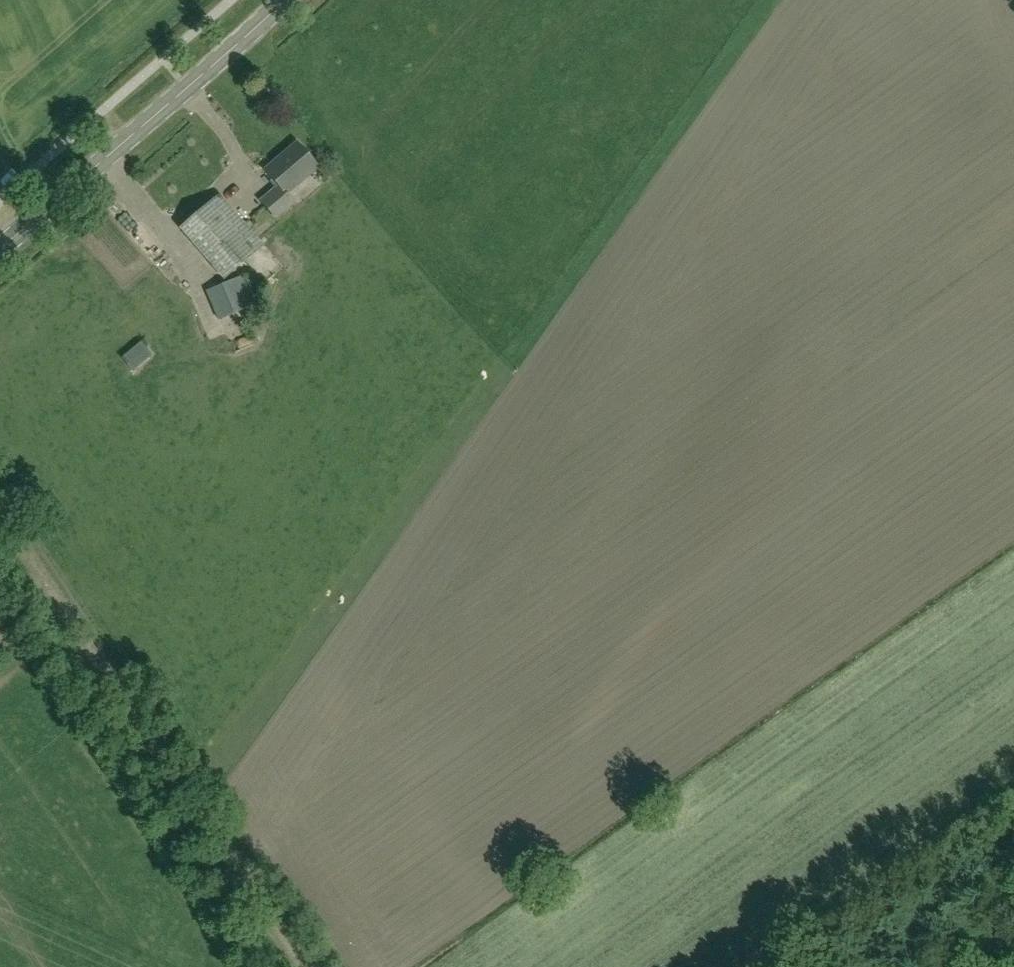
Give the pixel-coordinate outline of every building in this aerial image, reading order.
[(276,219),(294,203),(286,194),(318,167),(297,143),(265,171),(278,186),(260,201),(276,219)] [(224,279),(263,244),(219,194),(180,228),(224,279)] [(218,320),(252,304),(241,275),(206,290),(218,320)] [(134,371),(152,354),(141,341),(122,357),(134,371)]
